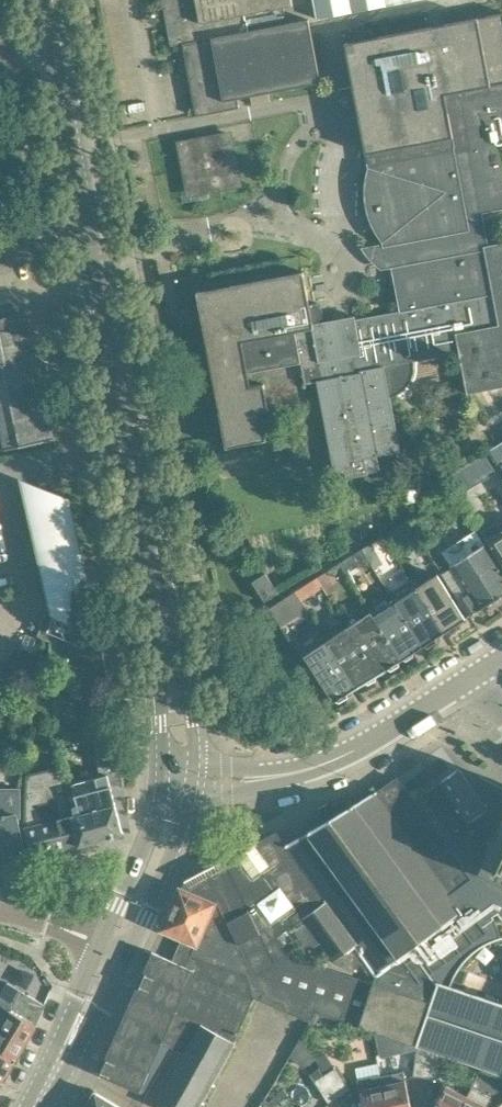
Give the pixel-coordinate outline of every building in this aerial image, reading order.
[(171,46),(182,44),(196,116),(239,108),(238,98),(321,82),(308,19),(287,23),(284,7),(292,6),(291,0),(162,0),(171,46)] [(315,18),(386,4),(385,0),(312,0),(315,18)] [(491,246),(485,214),(501,210),(501,13),(444,24),(445,28),(433,30),(432,26),(345,43),(368,168),(367,173),(365,182),(365,192),(365,201),(367,211),(370,220),(374,229),(379,237),(382,242),(383,247),(391,265),(400,311),(354,319),(355,322),(314,329),(313,323),(317,322),(320,320),(323,316),(324,312),(323,308),(321,304),(317,302),(313,301),(309,302),(303,271),(197,291),(226,447),(263,440),(257,412),(265,411),(260,384),(246,386),(244,373),(300,363),(304,384),(316,382),(335,481),(368,475),(367,473),(380,471),(377,456),(400,452),(389,396),(392,396),(398,394),(402,392),(405,388),(409,384),(412,379),(413,373),(413,365),(412,362),(459,353),(467,394),(501,387),(501,244),(491,246)] [(182,144),(190,192),(238,183),(229,135),(182,144)] [(32,337),(28,319),(28,318),(1,319),(2,323),(0,324),(0,428),(4,448),(54,438),(32,337)] [(490,450),(497,462),(501,459),(501,443),(490,450)] [(487,452),(443,478),(450,490),(493,464),(487,452)] [(94,622),(66,500),(26,483),(55,612),(46,614),(37,635),(50,641),(104,662),(105,660),(96,622),(94,622)] [(498,521),(483,530),(488,538),(487,539),(501,562),(501,528),(498,521)] [(477,530),(454,543),(492,602),(501,596),(501,570),(477,530)] [(374,570),(384,564),(370,543),(360,549),(367,560),(374,570)] [(492,602),(454,543),(442,550),(468,590),(458,597),(470,616),(492,602)] [(266,566),(278,562),(273,547),(261,551),(266,566)] [(367,560),(360,549),(339,561),(346,573),(367,560)] [(326,571),(317,577),(322,586),(328,594),(336,588),(326,571)] [(277,593),(265,573),(252,582),(264,601),(277,593)] [(467,619),(438,574),(415,589),(443,634),(467,619)] [(317,577),(295,591),(301,600),(322,586),(317,577)] [(443,634),(415,589),(394,603),(421,647),(424,645),(427,649),(437,642),(435,639),(443,634)] [(388,593),(368,606),(371,611),(374,615),(372,617),(399,660),(401,659),(406,661),(413,656),(413,652),(421,647),(394,603),(388,593)] [(295,617),(283,599),(271,606),(280,620),(283,625),(295,617)] [(372,617),(374,615),(371,611),(346,627),(375,675),(386,668),(390,670),(398,665),(398,661),(399,660),(372,617)] [(375,675),(346,627),(326,642),(354,688),(363,682),(367,684),(375,679),(375,675)] [(104,662),(50,641),(48,661),(108,686),(105,662),(104,662)] [(354,688),(326,642),(304,657),(332,701),(334,700),(338,702),(347,697),(347,692),(354,688)] [(122,832),(110,787),(118,785),(119,787),(124,786),(123,780),(126,780),(125,776),(122,777),(111,702),(90,706),(101,775),(77,781),(75,772),(63,775),(80,845),(124,834),(124,832),(122,832)] [(63,775),(62,766),(27,775),(25,827),(32,857),(80,845),(63,775)] [(485,806),(475,791),(459,768),(442,781),(424,794),(428,799),(417,807),(455,857),(477,840),(466,821),(485,806)] [(498,913),(455,857),(417,807),(397,778),(377,792),(376,791),(312,829),(285,845),(277,832),(250,845),(251,847),(241,854),(239,851),(223,859),(248,907),(247,908),(272,960),(288,953),(279,935),(295,923),(298,926),(294,929),(309,949),(320,941),(334,959),(353,969),(362,963),(369,973),(376,968),(378,971),(374,982),(427,1000),(421,1019),(425,1020),(438,982),(436,982),(437,980),(451,985),(453,980),(463,984),(468,971),(460,968),(462,964),(465,961),(469,957),(473,953),(477,949),(481,947),(486,944),(491,942),(496,939),(501,938),(494,918),(493,916),(498,913)] [(481,781),(475,791),(485,806),(466,821),(477,840),(455,857),(498,913),(499,915),(501,917),(501,792),(481,781)] [(18,817),(21,816),(21,788),(0,788),(0,862),(27,858),(18,817)] [(248,907),(223,859),(185,879),(181,889),(179,888),(161,928),(183,938),(178,950),(173,960),(152,951),(151,952),(153,953),(120,1025),(99,1072),(98,1072),(98,1073),(104,1075),(147,1094),(146,1096),(167,1106),(200,1106),(236,1042),(235,1041),(255,996),(310,1020),(311,1021),(316,1012),(412,1044),(421,1019),(427,1000),(374,982),(289,954),(288,953),(272,960),(247,908),(248,907)] [(416,1045),(436,1052),(501,1074),(501,1002),(451,985),(437,980),(436,982),(438,982),(431,1002),(425,1020),(416,1045)] [(43,1012),(46,1004),(21,989),(10,1008),(0,1002),(0,1028),(26,1043),(38,1023),(43,1012)] [(0,1028),(0,1051),(16,1060),(26,1043),(0,1028)] [(426,1076),(429,1050),(418,1046),(414,1074),(426,1076)] [(439,1077),(442,1055),(429,1050),(426,1076),(439,1077)] [(0,1051),(0,1080),(3,1082),(16,1060),(0,1051)] [(351,1088),(337,1066),(325,1073),(339,1095),(351,1088)] [(319,1068),(311,1073),(315,1079),(329,1102),(339,1095),(325,1073),(323,1074),(319,1068)] [(358,1080),(363,1106),(387,1106),(382,1085),(380,1075),(358,1080)] [(405,1080),(382,1085),(387,1106),(411,1106),(405,1080)] [(467,1096),(446,1085),(434,1106),(461,1106),(467,1096)] [(467,1096),(461,1106),(487,1106),(491,1097),(472,1087),(467,1096)] [(95,1090),(93,1094),(90,1092),(84,1101),(87,1103),(85,1106),(124,1106),(95,1090)]
